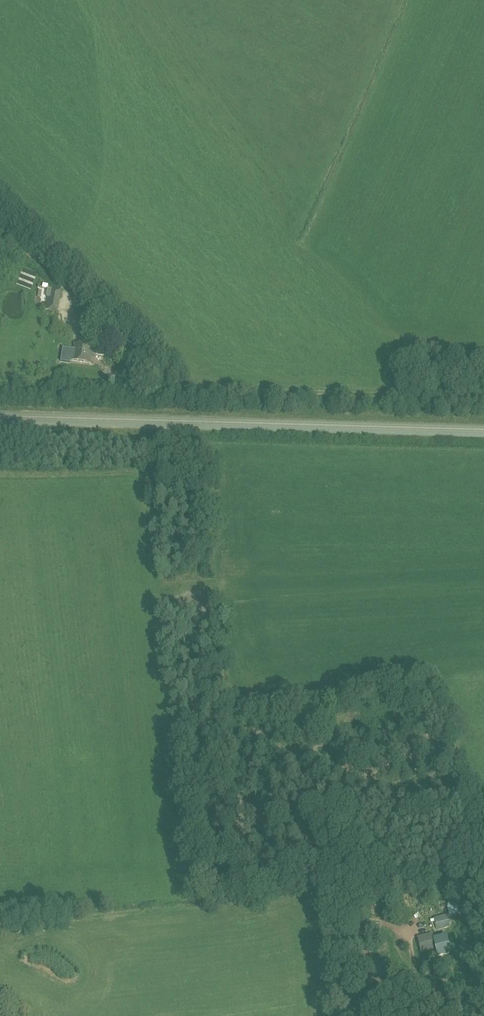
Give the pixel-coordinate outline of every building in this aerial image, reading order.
[(44,309),(57,311),(61,290),(48,288),(44,309)] [(109,338),(97,336),(96,349),(93,349),(92,351),(95,352),(95,354),(107,356),(109,338)] [(92,351),(93,349),(93,346),(75,343),(72,360),(90,363),(92,351)] [(459,913),(456,902),(447,904),(450,915),(459,913)] [(438,930),(449,927),(446,916),(435,919),(438,930)] [(14,934),(16,935),(17,935),(18,934),(19,934),(20,934),(21,933),(21,932),(22,931),(22,930),(22,928),(22,927),(22,926),(21,926),(21,925),(20,924),(19,923),(17,923),(15,923),(14,923),(13,924),(11,925),(11,926),(11,927),(10,928),(10,929),(11,930),(11,931),(11,932),(12,933),(13,934),(14,934)] [(434,941),(432,933),(418,937),(422,953),(436,949),(435,944),(441,943),(444,955),(455,952),(449,933),(439,935),(440,939),(434,941)]
